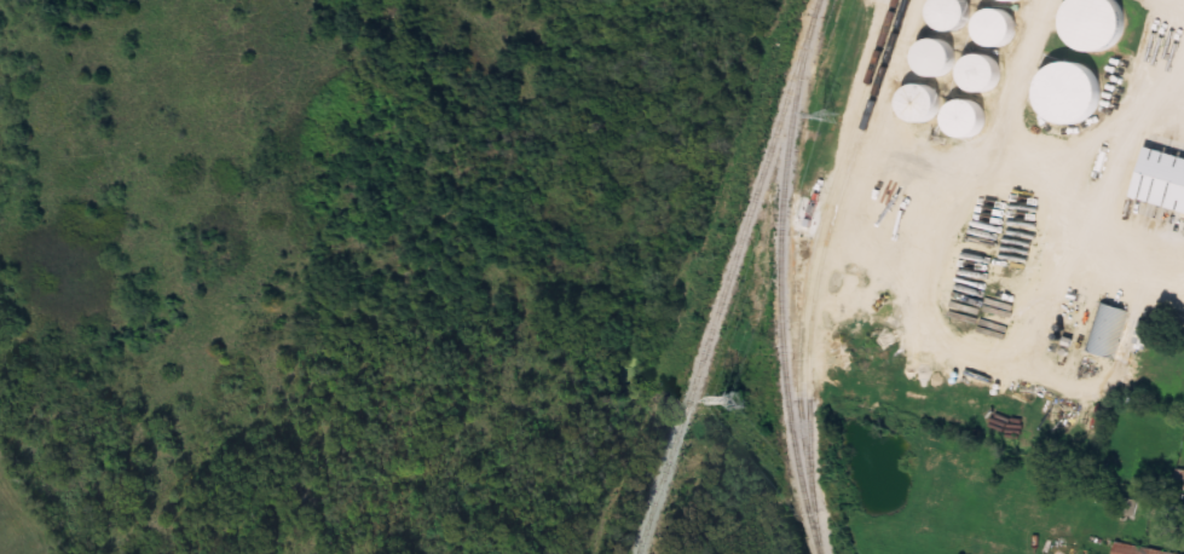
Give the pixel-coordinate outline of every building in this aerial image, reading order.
[(937,27),(959,27),(959,0),(937,0),(937,27)] [(1066,49),(1109,52),(1112,0),(1069,0),(1066,49)] [(989,8),(974,32),(997,47),(1012,24),(989,8)] [(914,51),(930,73),(947,61),(931,38),(914,51)] [(975,91),(996,79),(980,53),(960,65),(975,91)] [(1035,113),(1077,127),(1095,74),(1054,60),(1035,113)] [(924,123),(933,93),(910,87),(902,116),(924,123)] [(970,140),(982,110),(956,101),(944,130),(970,140)] [(1143,149),(1129,199),(1183,213),(1183,159),(1143,149)] [(985,286),(1030,287),(1031,232),(987,231),(985,286)] [(965,359),(1006,358),(1005,300),(964,301),(965,359)] [(1128,312),(1100,304),(1086,352),(1114,361),(1128,312)] [(1136,503),(1123,499),(1120,512),(1133,516),(1136,503)] [(1114,544),(1112,553),(1179,553),(1114,544)]
